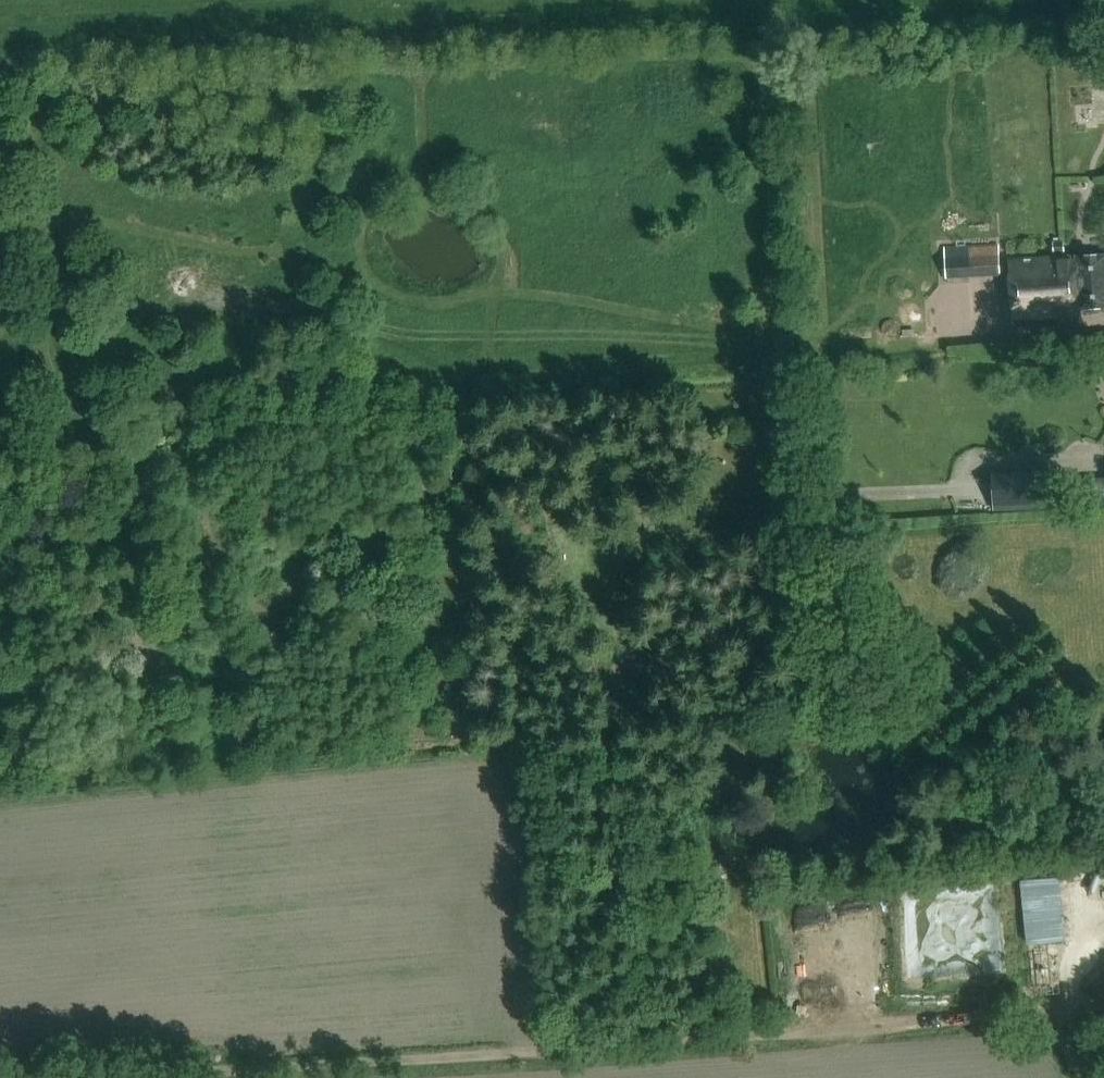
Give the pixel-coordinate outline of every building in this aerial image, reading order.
[(1053,242),(1054,253),(1065,252),(1064,242),(1053,242)] [(999,244),(944,247),(945,277),(1000,274),(999,244)] [(1103,306),(1103,254),(1010,261),(1014,323),(1081,318),(1080,308),(1103,306)] [(1062,470),(992,474),(994,510),(1064,506),(1062,470)] [(1083,506),(1103,505),(1103,477),(1103,479),(1082,480),(1083,506)] [(745,866),(725,868),(726,880),(746,878),(745,866)]
